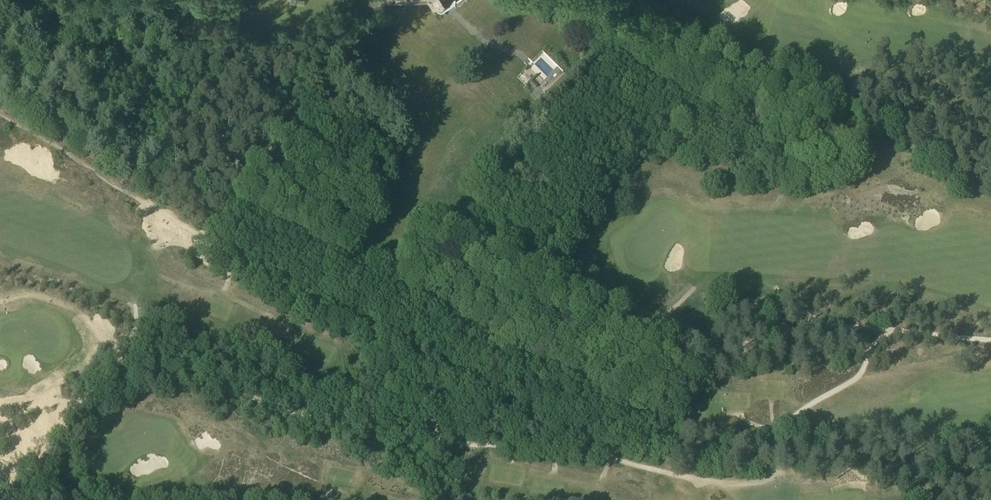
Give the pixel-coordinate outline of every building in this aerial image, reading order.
[(407,3),(415,3),(418,3),(430,2),(434,8),(436,7),(438,9),(442,10),(455,1),(455,0),(407,0),(407,3)] [(568,79),(561,72),(543,90),(549,97),(568,79)]
